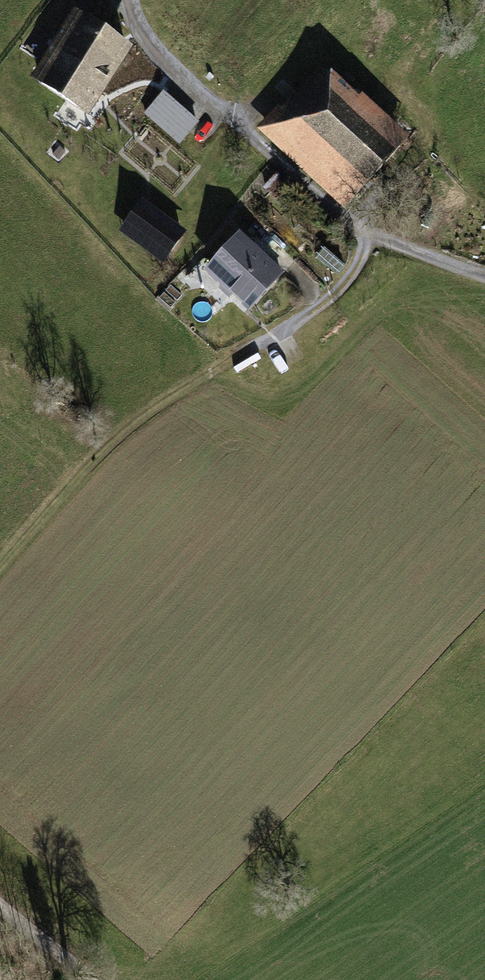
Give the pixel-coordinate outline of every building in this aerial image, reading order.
[(123,56),(66,24),(31,87),(88,119),(123,56)] [(332,70),(280,127),(358,198),(410,141),(332,70)] [(180,143),(200,121),(165,89),(145,112),(180,143)] [(180,234),(146,214),(130,241),(164,261),(180,234)] [(281,275),(233,237),(203,275),(251,313),(281,275)]
